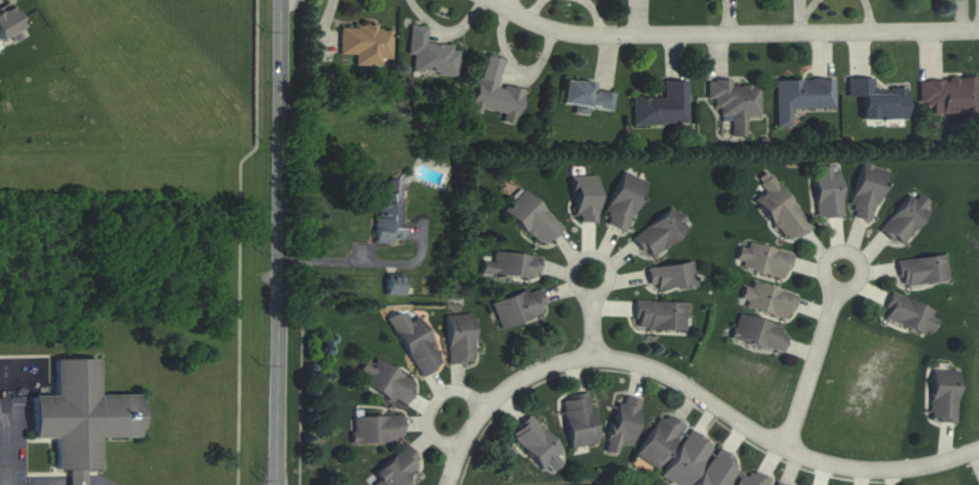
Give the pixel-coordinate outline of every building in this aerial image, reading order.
[(12,32),(20,28),(9,5),(0,10),(0,40),(13,34),(12,32)] [(380,64),(380,59),(389,59),(389,25),(338,25),(338,54),(355,54),(355,64),(380,64)] [(410,73),(455,76),(457,45),(424,43),(425,26),(408,25),(406,54),(412,54),(410,73)] [(501,59),(481,54),(467,111),(481,115),(482,110),(515,118),(521,90),(496,83),(501,59)] [(860,119),(905,119),(904,89),(872,89),(872,77),(846,78),(846,96),(859,96),(860,119)] [(976,113),(976,77),(919,78),(919,113),(976,113)] [(592,82),(562,79),(559,103),(573,105),(572,113),(587,115),(588,107),(610,110),(613,92),(591,89),(592,82)] [(759,115),(758,84),(730,84),(730,79),(706,79),(706,98),(715,98),(716,116),(731,116),(731,137),(745,137),(745,115),(759,115)] [(789,108),(833,108),(833,79),(775,79),(775,127),(790,127),(789,108)] [(632,123),(687,123),(687,81),(663,81),(663,97),(632,97),(632,123)] [(847,216),(871,221),(883,168),(860,162),(847,216)] [(814,217),(840,216),(839,166),(813,166),(814,217)] [(765,170),(755,178),(764,191),(753,200),(787,243),(809,226),(765,170)] [(600,222),(624,232),(645,181),(621,171),(600,222)] [(595,175),(572,175),(572,222),(595,222),(595,175)] [(374,193),(373,243),(396,243),(397,180),(386,180),(385,193),(374,193)] [(502,209),(540,247),(560,228),(522,189),(502,209)] [(930,207),(910,191),(879,229),(899,245),(930,207)] [(648,259),(688,228),(671,206),(632,238),(648,259)] [(735,267),(784,279),(790,254),(742,242),(735,267)] [(536,279),(538,255),(492,252),(492,261),(481,261),(480,275),(536,279)] [(947,280),(944,254),(897,260),(900,286),(947,280)] [(646,268),(649,291),(694,285),(691,262),(646,268)] [(796,295),(751,283),(749,288),(742,287),(737,306),(789,320),(796,295)] [(491,301),(499,327),(545,313),(536,287),(491,301)] [(931,336),(939,313),(888,295),(880,318),(931,336)] [(685,302),(635,302),(634,329),(685,330),(685,302)] [(414,316),(409,320),(402,309),(385,320),(421,375),(443,361),(414,316)] [(470,313),(445,315),(448,363),(473,361),(470,313)] [(735,316),(729,342),(781,353),(787,327),(735,316)] [(403,406),(415,382),(364,357),(357,372),(364,375),(360,385),(403,406)] [(137,395),(95,394),(95,359),(53,359),(53,396),(29,396),(29,440),(53,440),(53,471),(67,471),(67,484),(84,484),(84,471),(96,471),(96,438),(137,438),(137,395)] [(956,370),(930,369),(929,422),(955,422),(956,370)] [(588,394),(561,398),(568,448),(595,444),(588,394)] [(630,445),(640,399),(624,396),(622,404),(615,403),(605,452),(616,454),(618,443),(630,445)] [(657,469),(683,425),(661,412),(635,456),(657,469)] [(539,470),(561,451),(529,415),(508,434),(539,470)] [(351,444),(401,443),(401,416),(351,416),(351,444)] [(712,446),(688,432),(660,476),(674,484),(688,484),(712,446)] [(405,445),(366,480),(371,484),(400,484),(416,471),(410,464),(417,459),(405,445)] [(741,465),(717,450),(694,484),(728,484),(741,465)] [(769,481),(745,468),(735,484),(767,484),(769,481)]
